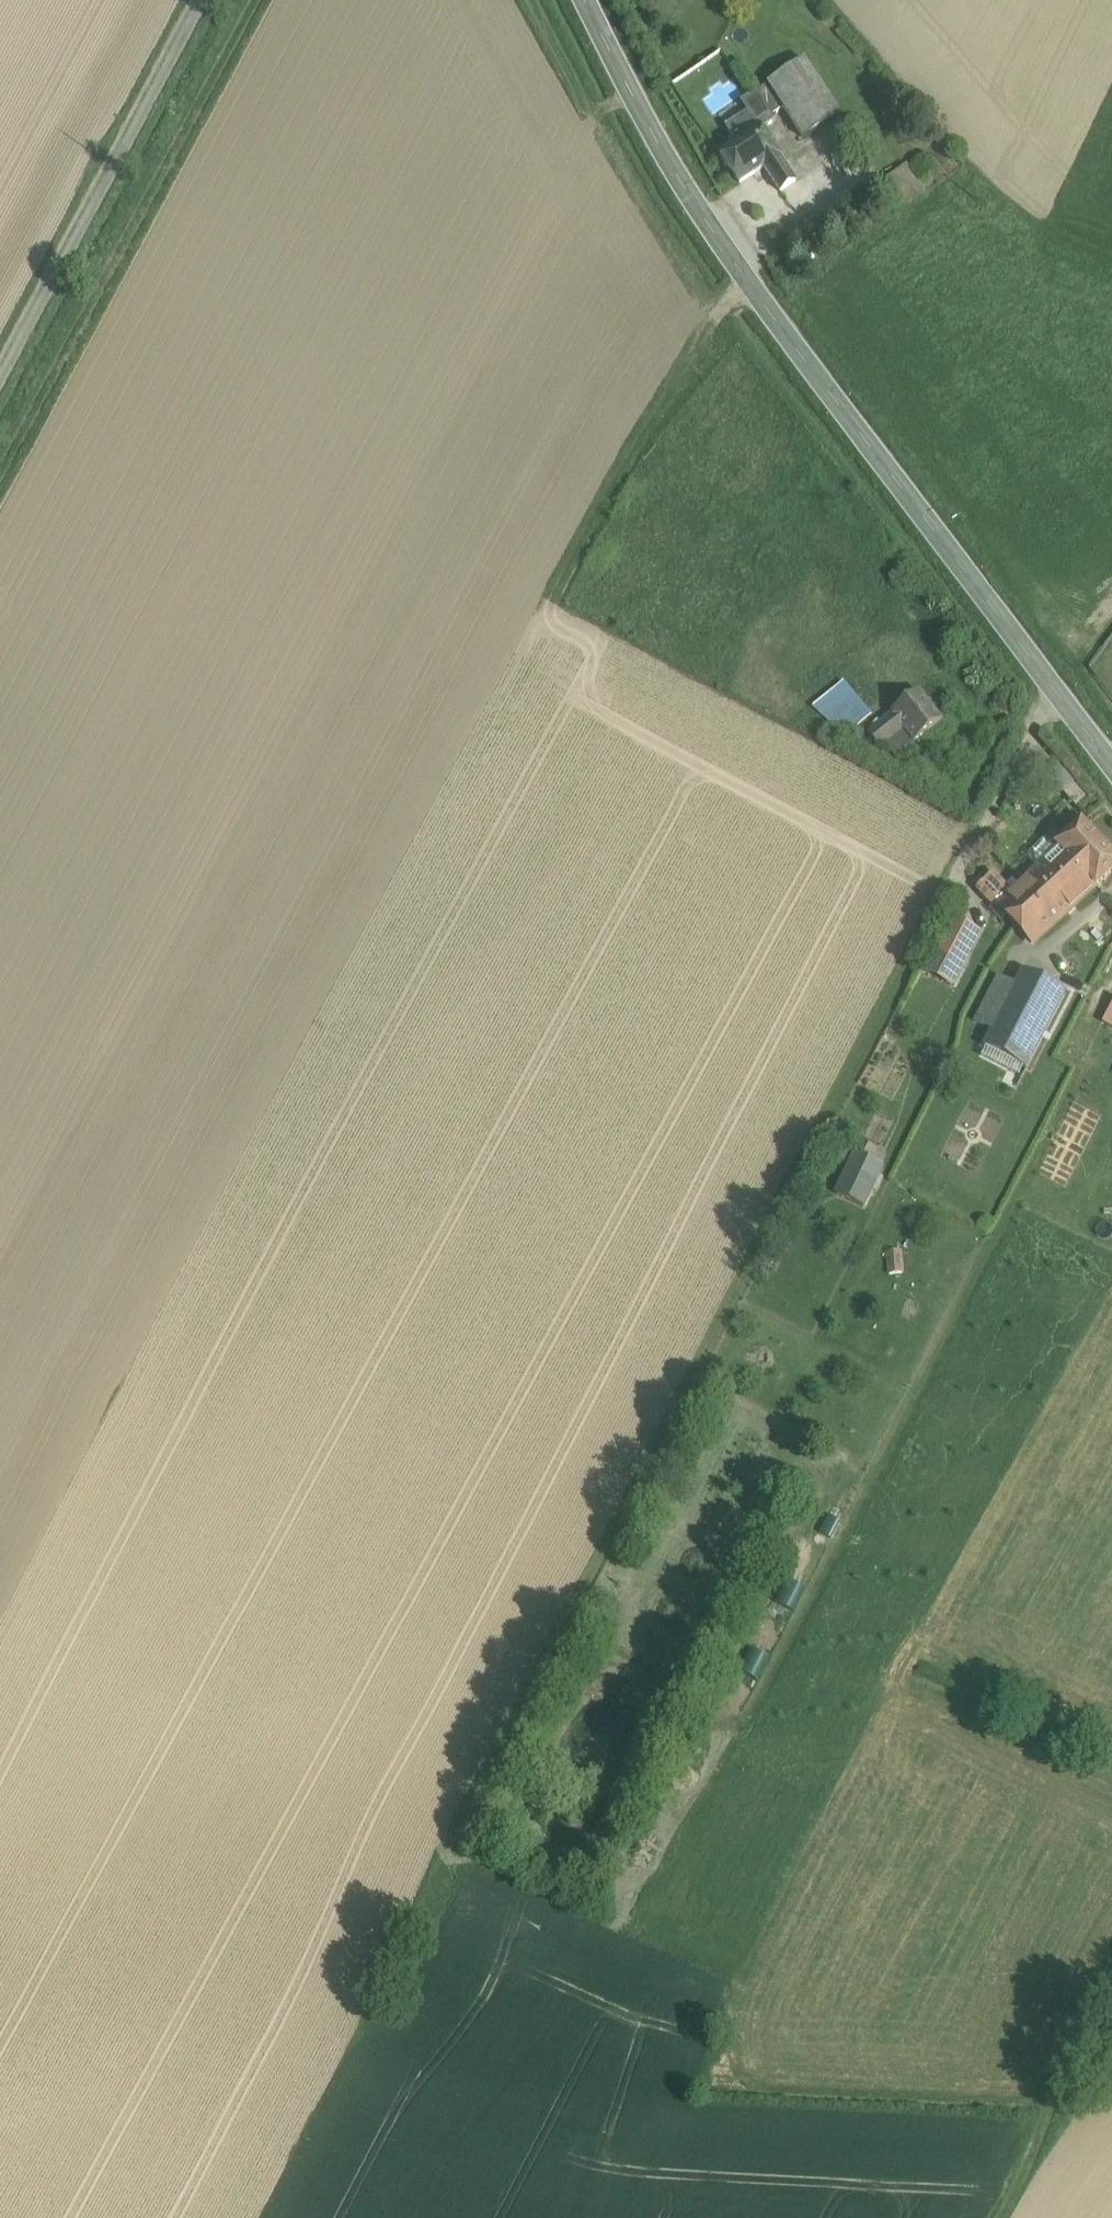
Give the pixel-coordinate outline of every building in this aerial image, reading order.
[(804,60),(768,85),(784,109),(804,140),(841,115),(804,60)] [(784,109),(768,85),(756,93),(772,116),(784,109)] [(759,126),(719,153),(724,160),(721,161),(726,168),(728,167),(740,184),(764,168),(781,193),(796,182),(759,126)] [(843,682),(814,706),(833,724),(850,733),(851,732),(871,716),(843,682)] [(920,692),(892,713),(892,714),(868,733),(880,748),(882,747),(896,757),(897,756),(914,742),(915,742),(942,721),(920,692)] [(1081,821),(1057,845),(1096,886),(1111,871),(1111,854),(1081,821)] [(1059,849),(999,907),(1034,944),(1096,887),(1095,886),(1096,886),(1057,845),(1056,845),(1058,848),(1059,849)] [(954,920),(937,953),(961,966),(978,933),(954,920)] [(1007,961),(966,1039),(983,1048),(1023,970),(1007,961)] [(1023,970),(983,1048),(1027,1070),(1067,992),(1023,970)] [(1103,1023),(1111,1028),(1111,1008),(1103,1023)] [(863,1143),(840,1192),(865,1204),(885,1162),(870,1155),(873,1148),(863,1143)] [(900,1251),(887,1253),(889,1274),(903,1273),(900,1251)]
